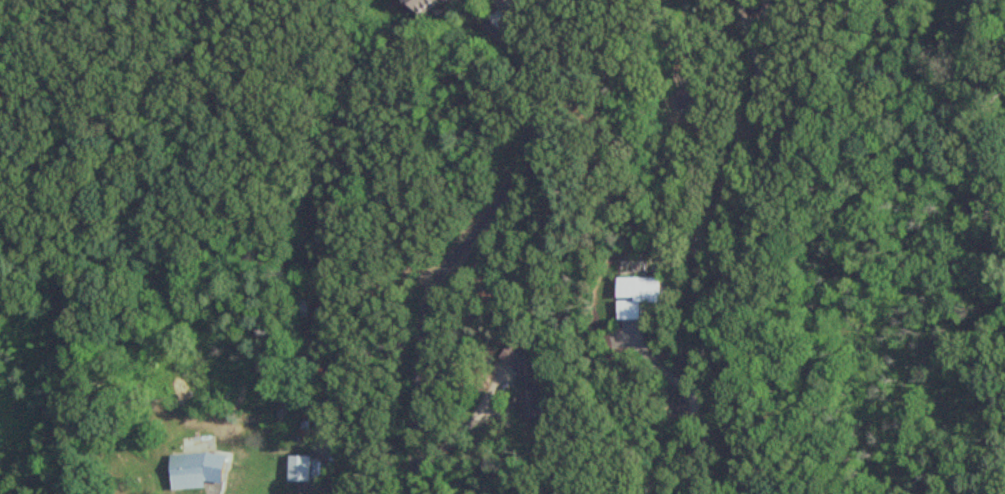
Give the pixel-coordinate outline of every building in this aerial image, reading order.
[(443,0),(403,0),(417,19),(443,0)] [(615,278),(616,321),(639,321),(638,302),(660,302),(660,278),(615,278)] [(308,482),(308,456),(286,456),(286,482),(308,482)] [(173,458),(172,483),(206,483),(206,469),(216,469),(216,459),(173,458)]
